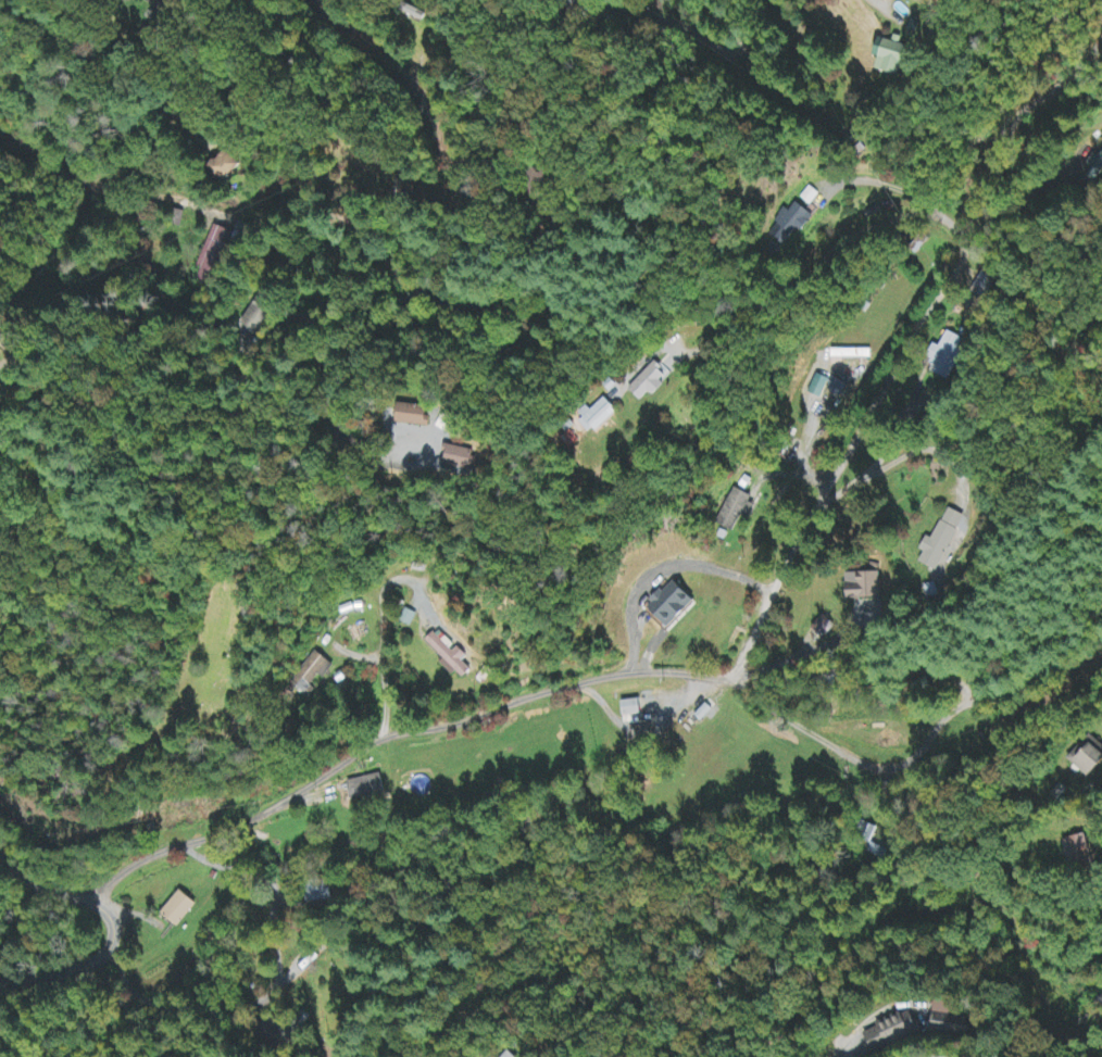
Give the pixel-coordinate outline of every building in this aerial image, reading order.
[(881,37),(876,58),(879,59),(876,71),(899,77),(907,47),(900,45),(901,42),(881,37)] [(1087,182),(1101,187),(1101,139),(1087,182)] [(239,167),(222,151),(211,164),(227,179),(239,167)] [(799,229),(805,233),(816,217),(794,202),(771,236),(787,247),(799,229)] [(230,233),(215,226),(197,269),(201,270),(196,283),(207,288),(230,233)] [(964,340),(946,332),(928,372),(946,380),(964,340)] [(672,375),(655,363),(632,392),(648,405),(672,375)] [(823,400),(831,381),(815,374),(806,392),(823,400)] [(594,436),(619,412),(607,399),(582,423),(594,436)] [(428,407),(400,406),(400,426),(427,427),(428,407)] [(479,453),(447,447),(444,466),(476,472),(479,453)] [(715,522),(737,534),(754,500),(732,489),(715,522)] [(966,517),(950,509),(935,540),(930,538),(923,553),(927,554),(922,564),(940,573),(966,517)] [(880,575),(855,575),(855,586),(847,585),(847,601),(879,601),(880,575)] [(675,631),(700,603),(675,581),(650,609),(675,631)] [(467,657),(459,648),(453,653),(435,634),(427,641),(445,662),(444,663),(462,682),(472,673),(462,662),(467,657)] [(294,687),(310,695),(320,677),(326,680),(335,665),(312,653),(294,687)] [(624,704),(627,719),(644,716),(642,701),(624,704)] [(1101,767),(1101,752),(1091,741),(1070,760),(1088,780),(1101,767)] [(347,783),(352,803),(386,794),(381,775),(347,783)] [(1091,865),(1086,837),(1063,841),(1067,869),(1091,865)] [(180,928),(198,903),(181,891),(163,916),(180,928)] [(950,1005),(933,1003),(930,1032),(966,1036),(968,1021),(949,1019),(950,1005)] [(864,1033),(873,1053),(919,1033),(911,1014),(864,1033)]
